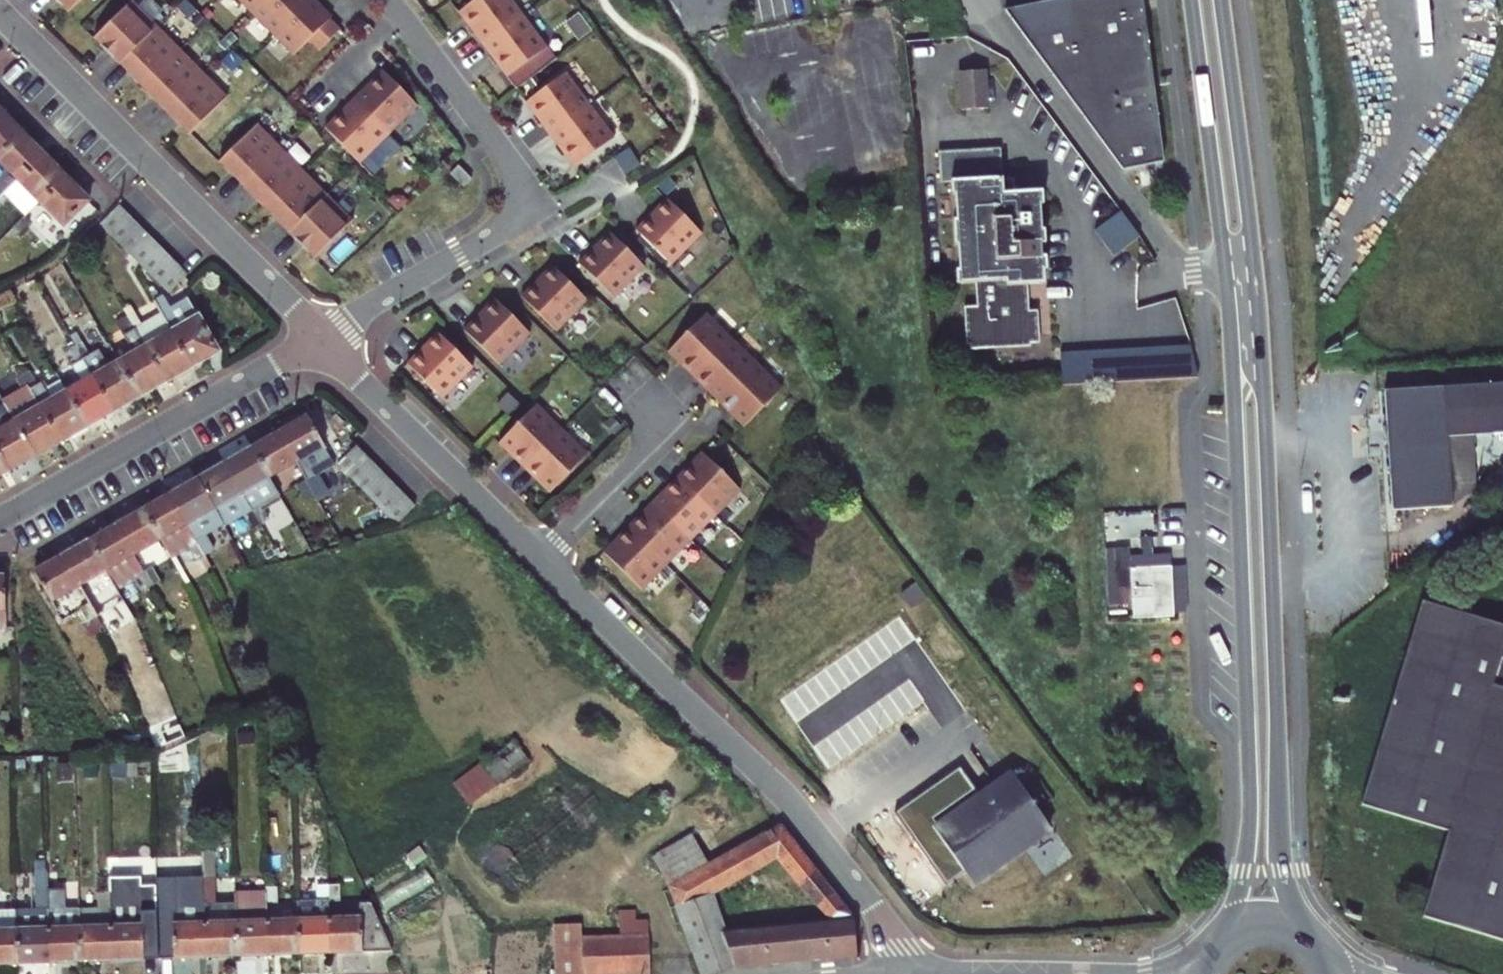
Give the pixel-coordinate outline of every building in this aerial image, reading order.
[(80,10),(90,0),(70,0),(80,10)] [(106,35),(130,60),(167,25),(143,0),(142,0),(106,35)] [(263,8),(271,0),(255,0),(263,8)] [(288,33),(320,0),(271,0),(263,8),(288,33)] [(327,0),(320,0),(288,33),(306,51),(320,36),(331,47),(352,26),(341,16),(342,15),(327,0)] [(458,13),(467,26),(464,29),(480,51),(520,21),(505,0),(476,0),(458,13)] [(1015,7),(1132,166),(1171,159),(1152,0),(1050,0),(1015,7)] [(520,21),(480,51),(495,71),(498,69),(509,84),(546,57),(520,21)] [(167,25),(130,60),(154,84),(189,48),(167,25)] [(189,48),(154,84),(177,107),(213,71),(189,48)] [(387,82),(398,71),(394,66),(383,78),(387,82)] [(980,70),(954,72),(957,110),(983,108),(980,70)] [(213,71),(177,107),(202,131),(238,95),(213,71)] [(383,78),(365,95),(401,130),(429,102),(398,71),(387,82),(383,78)] [(562,76),(525,103),(535,116),(531,119),(548,141),(588,111),(562,76)] [(401,130),(365,95),(348,112),(353,117),(342,128),(373,158),(401,130)] [(0,99),(0,120),(10,110),(0,99)] [(10,110),(0,120),(0,163),(32,131),(10,110)] [(588,111),(548,141),(563,161),(566,159),(577,174),(614,147),(588,111)] [(348,112),(337,123),(342,128),(353,117),(348,112)] [(230,158),(254,182),(291,146),(266,122),(230,158)] [(52,153),(32,131),(0,163),(0,182),(6,189),(0,195),(0,204),(52,153)] [(254,182),(278,206),(314,169),(291,146),(254,182)] [(996,147),(934,151),(935,182),(946,182),(947,195),(951,194),(952,221),(949,221),(951,246),(955,246),(956,272),(953,272),(954,286),(973,285),(974,308),(962,309),(963,325),(966,325),(968,351),(984,351),(984,347),(1009,346),(1009,349),(1028,348),(1027,345),(1036,344),(1034,311),(1026,312),(1024,286),(1042,285),(1041,271),(1044,271),(1043,257),(1038,258),(1037,245),(1042,245),(1041,230),(1038,231),(1036,205),(1039,205),(1039,190),(1011,191),(1010,176),(998,177),(996,147)] [(74,174),(52,153),(0,204),(5,209),(16,199),(32,215),(47,200),(74,174)] [(278,206),(302,228),(337,192),(314,169),(278,206)] [(449,178),(463,191),(471,183),(457,169),(449,178)] [(98,199),(74,174),(47,200),(71,225),(98,199)] [(302,228),(326,253),(362,217),(337,192),(302,228)] [(678,207),(673,202),(654,222),(659,227),(678,207)] [(111,218),(120,227),(134,213),(124,204),(111,218)] [(709,237),(678,207),(659,227),(654,222),(643,233),(678,268),(709,237)] [(1121,210),(1096,229),(1115,256),(1141,237),(1121,210)] [(120,227),(131,238),(145,224),(134,213),(120,227)] [(37,220),(32,215),(22,225),(27,231),(37,220)] [(131,238),(141,248),(155,234),(145,224),(131,238)] [(141,248),(151,257),(165,243),(155,234),(141,248)] [(621,240),(616,236),(596,255),(601,260),(621,240)] [(652,270),(621,240),(601,260),(596,255),(585,267),(621,302),(652,270)] [(151,257),(159,266),(174,252),(165,243),(151,257)] [(174,252),(159,266),(170,276),(184,262),(174,252)] [(179,286),(194,271),(184,262),(170,276),(179,286)] [(563,274),(559,269),(539,289),(544,293),(563,274)] [(594,304),(563,274),(544,293),(539,289),(528,300),(564,335),(594,304)] [(173,311),(203,364),(227,351),(196,297),(178,307),(170,294),(165,297),(173,311)] [(506,307),(502,302),(482,322),(487,326),(506,307)] [(537,337),(506,307),(487,326),(482,322),(471,333),(507,368),(537,337)] [(146,308),(140,311),(179,378),(203,364),(173,311),(154,321),(146,308)] [(179,378),(140,311),(130,317),(148,350),(132,359),(152,394),(179,378)] [(677,353),(703,378),(738,342),(713,317),(677,353)] [(449,341),(444,336),(425,355),(430,360),(449,341)] [(95,355),(106,375),(125,409),(152,394),(132,359),(122,365),(111,345),(101,351),(94,337),(87,341),(95,355)] [(95,355),(87,341),(80,345),(88,359),(95,355)] [(480,371),(449,341),(430,360),(425,355),(414,367),(449,402),(480,371)] [(703,378),(727,403),(763,366),(738,342),(703,378)] [(1185,347),(1056,355),(1058,388),(1193,379),(1185,347)] [(727,403),(752,427),(788,391),(763,366),(727,403)] [(42,367),(35,371),(74,438),(100,423),(80,389),(72,376),(59,384),(56,378),(50,381),(42,367)] [(74,438),(35,371),(29,374),(36,387),(15,399),(46,454),(74,438)] [(106,375),(80,389),(100,423),(125,409),(106,375)] [(1442,387),(1445,438),(1470,437),(1502,435),(1502,384),(1442,387)] [(1442,387),(1383,391),(1391,511),(1449,507),(1445,438),(1442,387)] [(21,468),(46,454),(15,399),(1,408),(0,406),(0,432),(21,468)] [(543,407),(507,443),(534,469),(569,433),(543,407)] [(312,415),(287,429),(304,459),(315,477),(322,489),(330,484),(321,468),(337,458),(312,415)] [(260,445),(277,474),(304,459),(287,429),(260,445)] [(21,468),(0,432),(0,480),(21,468)] [(569,433),(534,469),(560,495),(595,459),(569,433)] [(1445,438),(1449,507),(1474,488),(1470,437),(1445,438)] [(260,445),(234,460),(261,508),(287,493),(277,474),(260,445)] [(353,473),(370,456),(361,446),(343,464),(353,473)] [(747,490),(711,455),(686,480),(722,516),(747,490)] [(380,466),(370,456),(353,473),(363,484),(380,466)] [(234,460),(207,476),(233,521),(234,523),(254,513),(261,526),(269,521),(261,508),(234,460)] [(390,475),(380,466),(363,484),(372,494),(390,475)] [(382,503),(400,485),(390,475),(372,494),(382,503)] [(233,521),(207,476),(180,491),(214,551),(222,547),(214,532),(233,521)] [(313,494),(322,489),(315,477),(306,482),(313,494)] [(722,516),(686,480),(662,504),(698,540),(722,516)] [(391,512),(409,494),(400,485),(382,503),(391,512)] [(214,551),(180,491),(153,506),(179,554),(198,544),(206,556),(214,551)] [(391,512),(401,523),(420,505),(409,494),(391,512)] [(698,540),(662,504),(638,529),(674,564),(698,540)] [(179,554),(153,506),(127,522),(160,582),(167,577),(161,565),(179,554)] [(160,582),(127,522),(99,538),(126,585),(146,574),(153,586),(160,582)] [(674,564),(638,529),(613,554),(649,590),(674,564)] [(126,585),(99,538),(71,554),(88,583),(98,601),(105,613),(120,640),(129,635),(106,596),(126,585)] [(59,600),(88,583),(71,554),(42,570),(59,600)] [(1184,621),(1181,571),(1158,572),(1158,560),(1146,561),(1147,573),(1141,573),(1143,624),(1184,621)] [(0,576),(0,630),(12,630),(12,608),(11,575),(0,576)] [(105,613),(98,601),(89,606),(96,617),(105,613)] [(1502,941),(1502,629),(1421,604),(1361,807),(1450,833),(1424,919),(1502,941)] [(479,811),(539,765),(524,746),(464,792),(479,811)] [(1004,780),(928,835),(969,891),(1045,836),(1004,780)] [(567,802),(492,864),(520,898),(595,836),(567,802)] [(713,973),(728,973),(747,968),(733,934),(719,899),(784,865),(829,926),(749,932),(763,967),(866,957),(864,920),(789,828),(719,867),(700,839),(666,860),(713,973)] [(56,869),(59,961),(92,960),(90,904),(68,905),(67,868),(56,869)] [(25,907),(28,963),(59,961),(56,869),(46,869),(47,906),(25,907)] [(308,915),(310,951),(341,950),(339,913),(339,895),(338,879),(326,880),(327,895),(307,896),(308,915)] [(347,879),(338,879),(339,895),(348,894),(347,879)] [(277,888),(277,897),(286,897),(285,882),(276,882),(277,888)] [(213,884),(216,955),(248,954),(246,890),(245,883),(213,884)] [(169,957),(216,955),(213,884),(204,885),(204,901),(183,902),(183,894),(166,895),(167,921),(169,957)] [(92,960),(122,959),(119,888),(108,889),(109,904),(90,904),(92,960)] [(119,888),(122,959),(169,957),(167,921),(155,921),(155,903),(129,904),(129,888),(119,888)] [(246,890),(248,954),(279,953),(278,916),(277,897),(277,888),(246,890)] [(28,963),(25,907),(4,908),(4,893),(0,893),(0,964),(28,963)] [(370,912),(339,913),(341,950),(402,947),(381,900),(370,901),(370,912)] [(279,953),(310,951),(308,915),(278,916),(279,953)] [(568,928),(570,973),(661,973),(659,923),(631,924),(632,937),(604,938),(603,927),(568,928)] [(763,967),(749,932),(733,934),(747,968),(763,967)]
